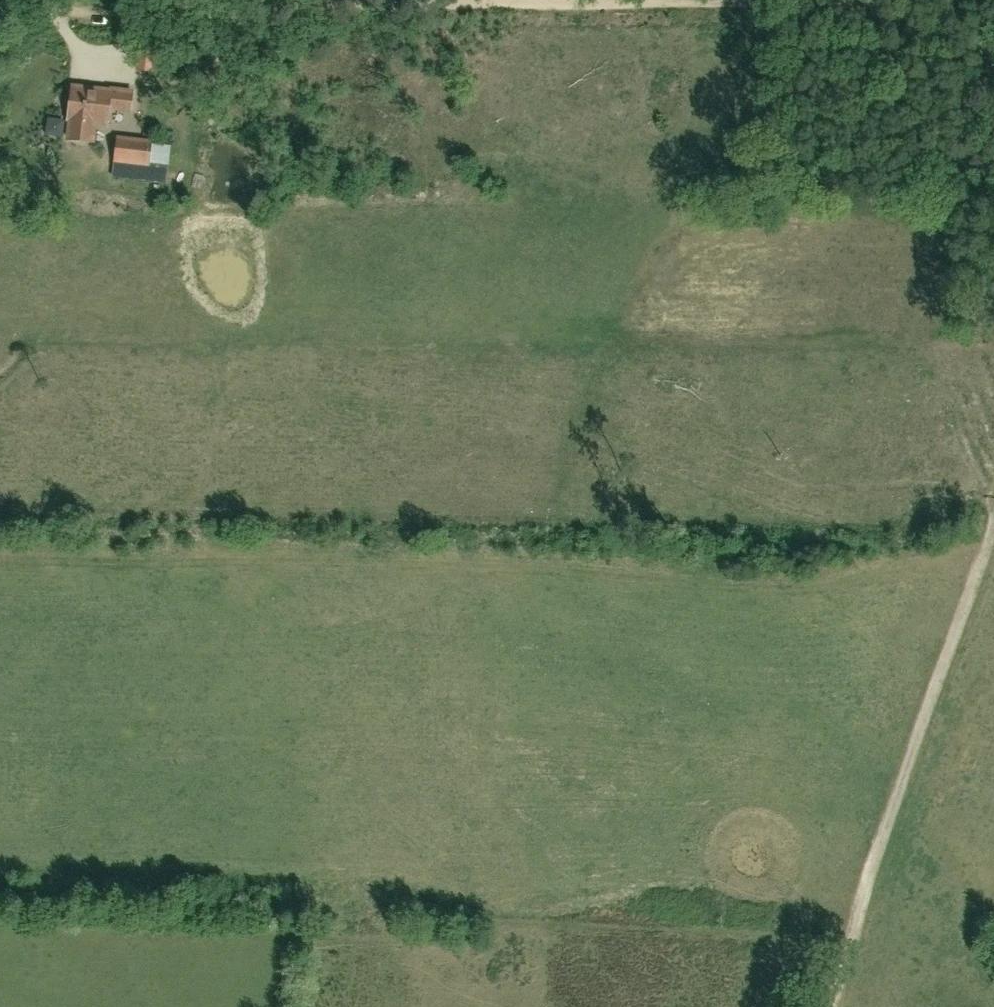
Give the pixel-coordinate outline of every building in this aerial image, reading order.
[(132,109),(134,91),(112,89),(112,91),(72,87),(69,119),(108,123),(110,107),(132,109)] [(119,138),(117,160),(116,173),(149,176),(152,141),(119,138)]
